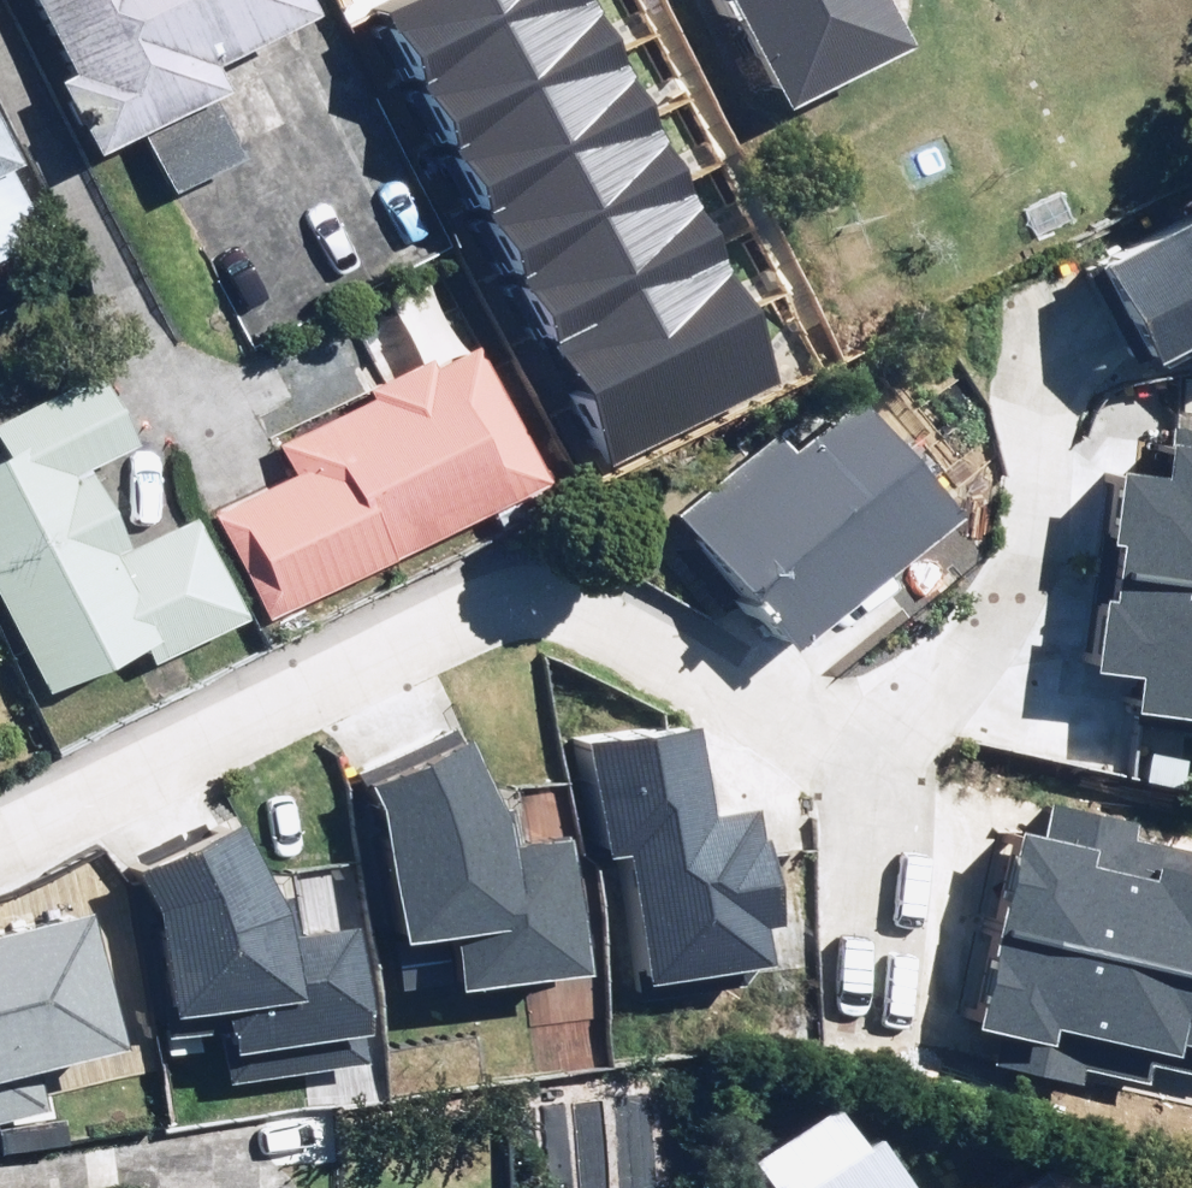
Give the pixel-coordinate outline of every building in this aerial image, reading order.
[(282,0),(4,0),(85,160),(134,135),(164,195),(238,157),(193,69),(292,19),(282,0)] [(380,21),(605,467),(787,376),(598,0),(422,0),(380,21)] [(742,108),(884,40),(865,0),(691,0),(742,108)] [(34,241),(0,169),(0,257),(34,241)] [(1057,264),(1111,372),(1170,342),(1191,387),(1191,197),(1057,264)] [(254,622),(531,486),(541,480),(472,341),(305,425),(321,457),(202,516),(254,622)] [(880,376),(847,404),(840,395),(672,536),(770,653),(938,513),(889,454),(922,426),(880,376)] [(27,693),(145,638),(153,655),(224,622),(175,516),(108,548),(72,470),(116,449),(84,380),(0,419),(0,635),(27,693)] [(1157,427),(1154,452),(1128,449),(1124,484),(1086,480),(1078,545),(1088,546),(1082,605),(1066,604),(1059,666),(1105,671),(1100,717),(1191,728),(1191,431),(1157,427)] [(679,734),(563,745),(573,850),(601,847),(615,991),(730,980),(725,930),(752,928),(745,849),(719,852),(716,818),(687,820),(679,734)] [(357,946),(420,937),(428,998),(544,981),(524,840),(470,847),(455,742),(330,760),(357,946)] [(1190,862),(1191,851),(1191,836),(1137,825),(1141,805),(1028,783),(1020,825),(988,819),(938,1079),(1062,1103),(1067,1077),(1191,1101),(1191,862),(1190,862)] [(127,1019),(144,1018),(146,1039),(195,1034),(200,1078),(341,1063),(327,928),(246,936),(236,836),(110,849),(127,1019)] [(25,1115),(16,1072),(78,1059),(48,919),(0,930),(0,1120),(25,1115)] [(734,1187),(875,1187),(840,1141),(837,1143),(825,1152),(797,1114),(721,1170),(734,1187)] [(1019,1179),(1006,1187),(1025,1187),(1019,1179)]
